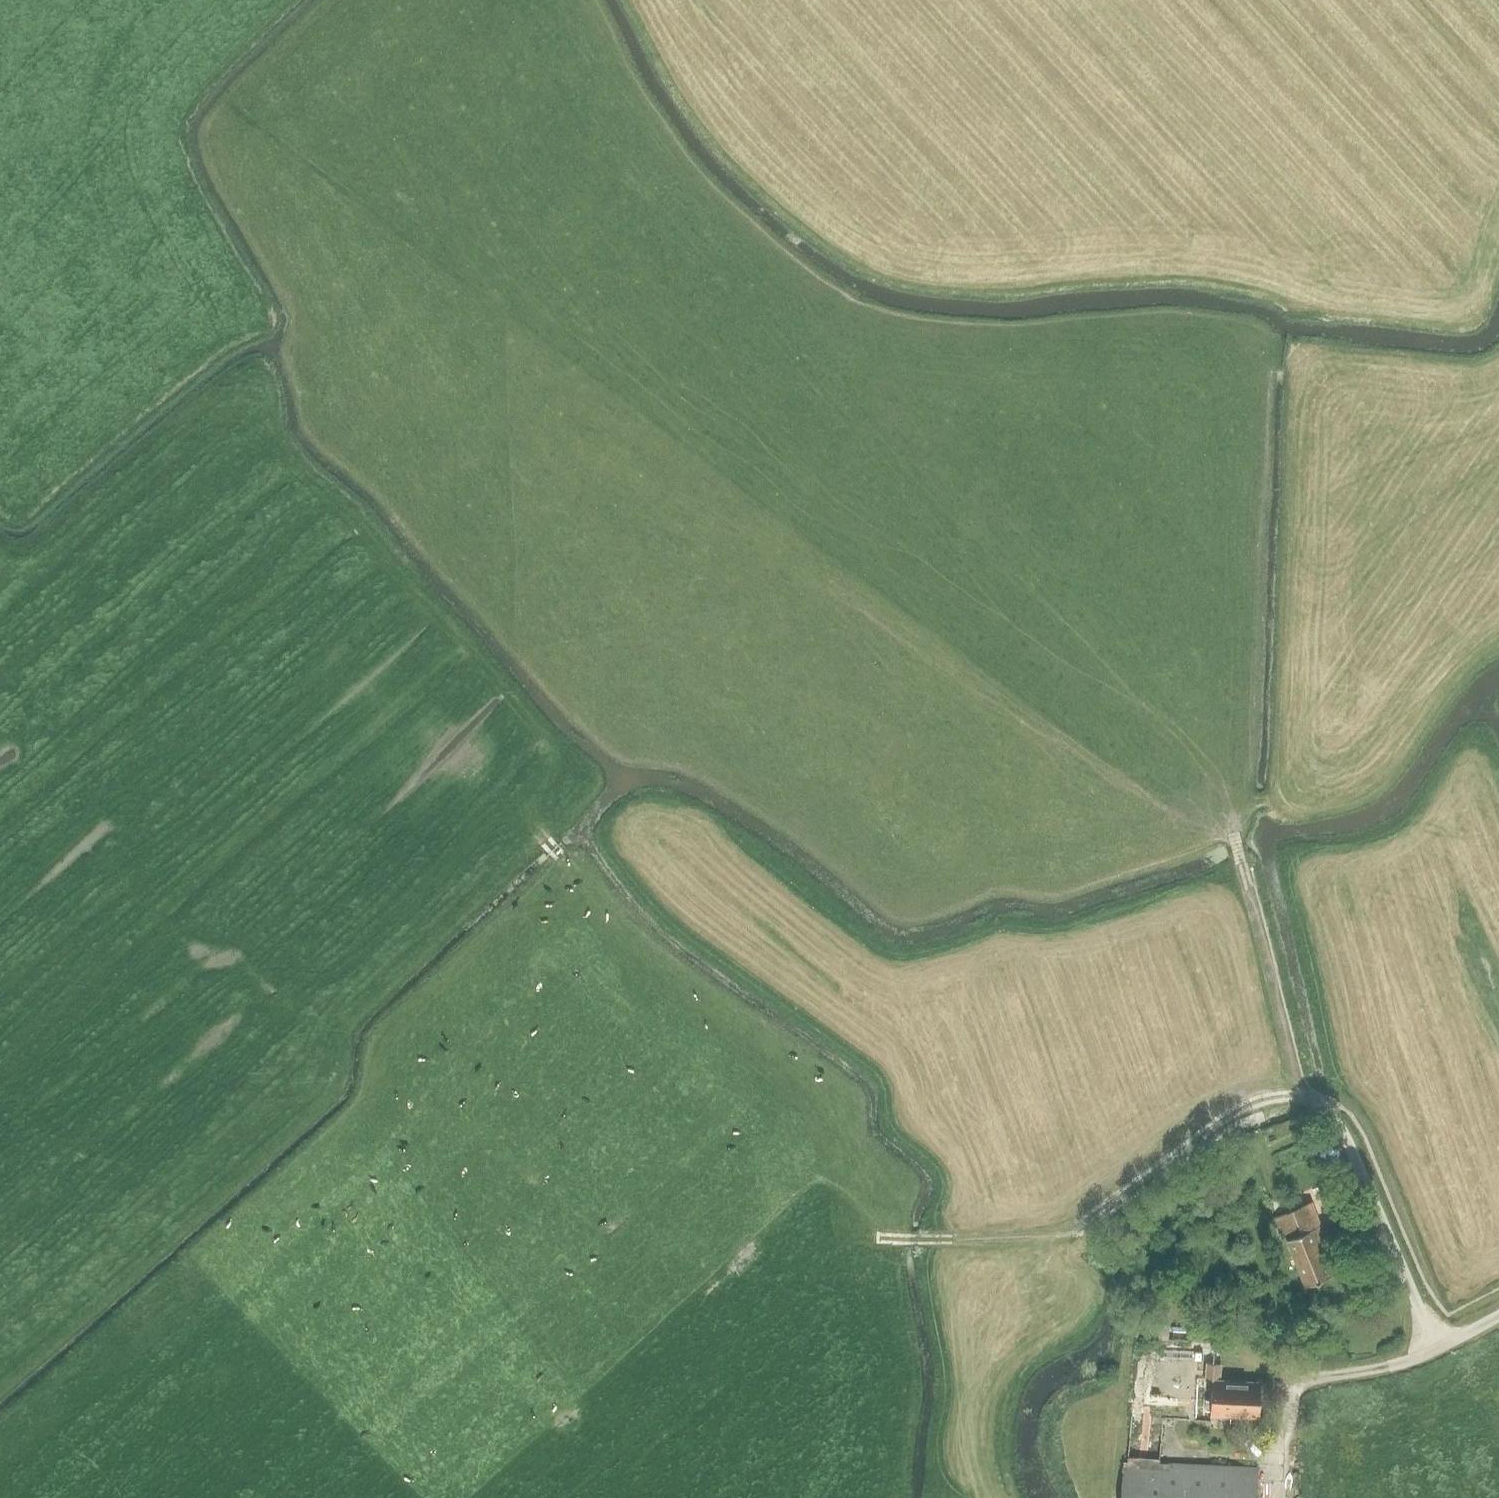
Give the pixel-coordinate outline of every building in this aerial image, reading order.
[(1329,1146),(1327,1135),(1310,1138),(1312,1149),(1329,1146)] [(1282,1227),(1288,1238),(1288,1239),(1287,1240),(1306,1286),(1343,1270),(1324,1223),(1321,1225),(1312,1201),(1275,1217),(1280,1228),(1282,1227)] [(1140,1337),(1128,1461),(1124,1461),(1122,1497),(1256,1497),(1258,1467),(1160,1463),(1164,1418),(1211,1421),(1211,1415),(1259,1418),(1261,1382),(1220,1380),(1221,1364),(1214,1364),(1216,1342),(1192,1341),(1193,1328),(1170,1326),(1170,1324),(1150,1323),(1149,1338),(1140,1337)]
